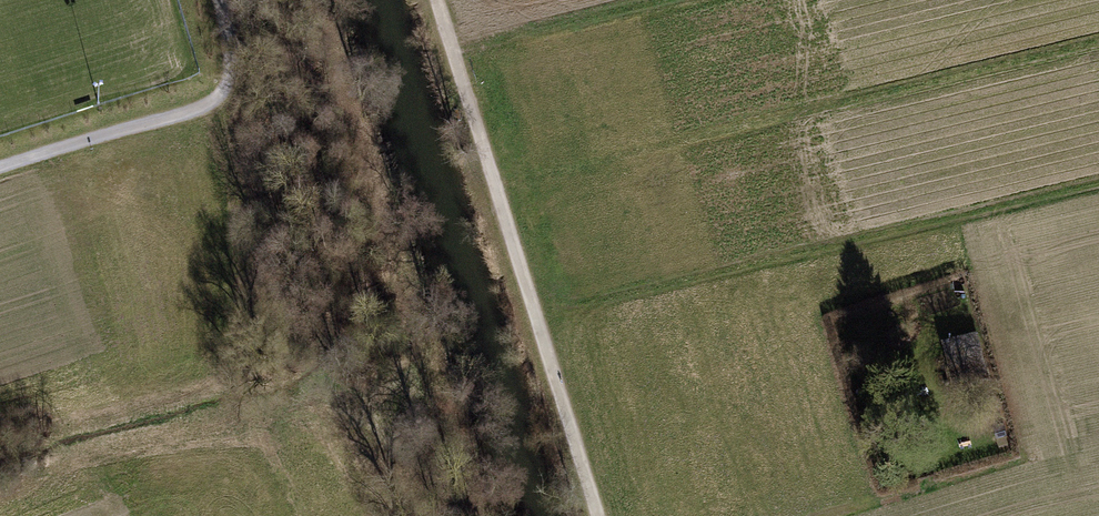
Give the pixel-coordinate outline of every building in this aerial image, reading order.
[(972,338),(946,346),(958,386),(984,379),(972,338)]
